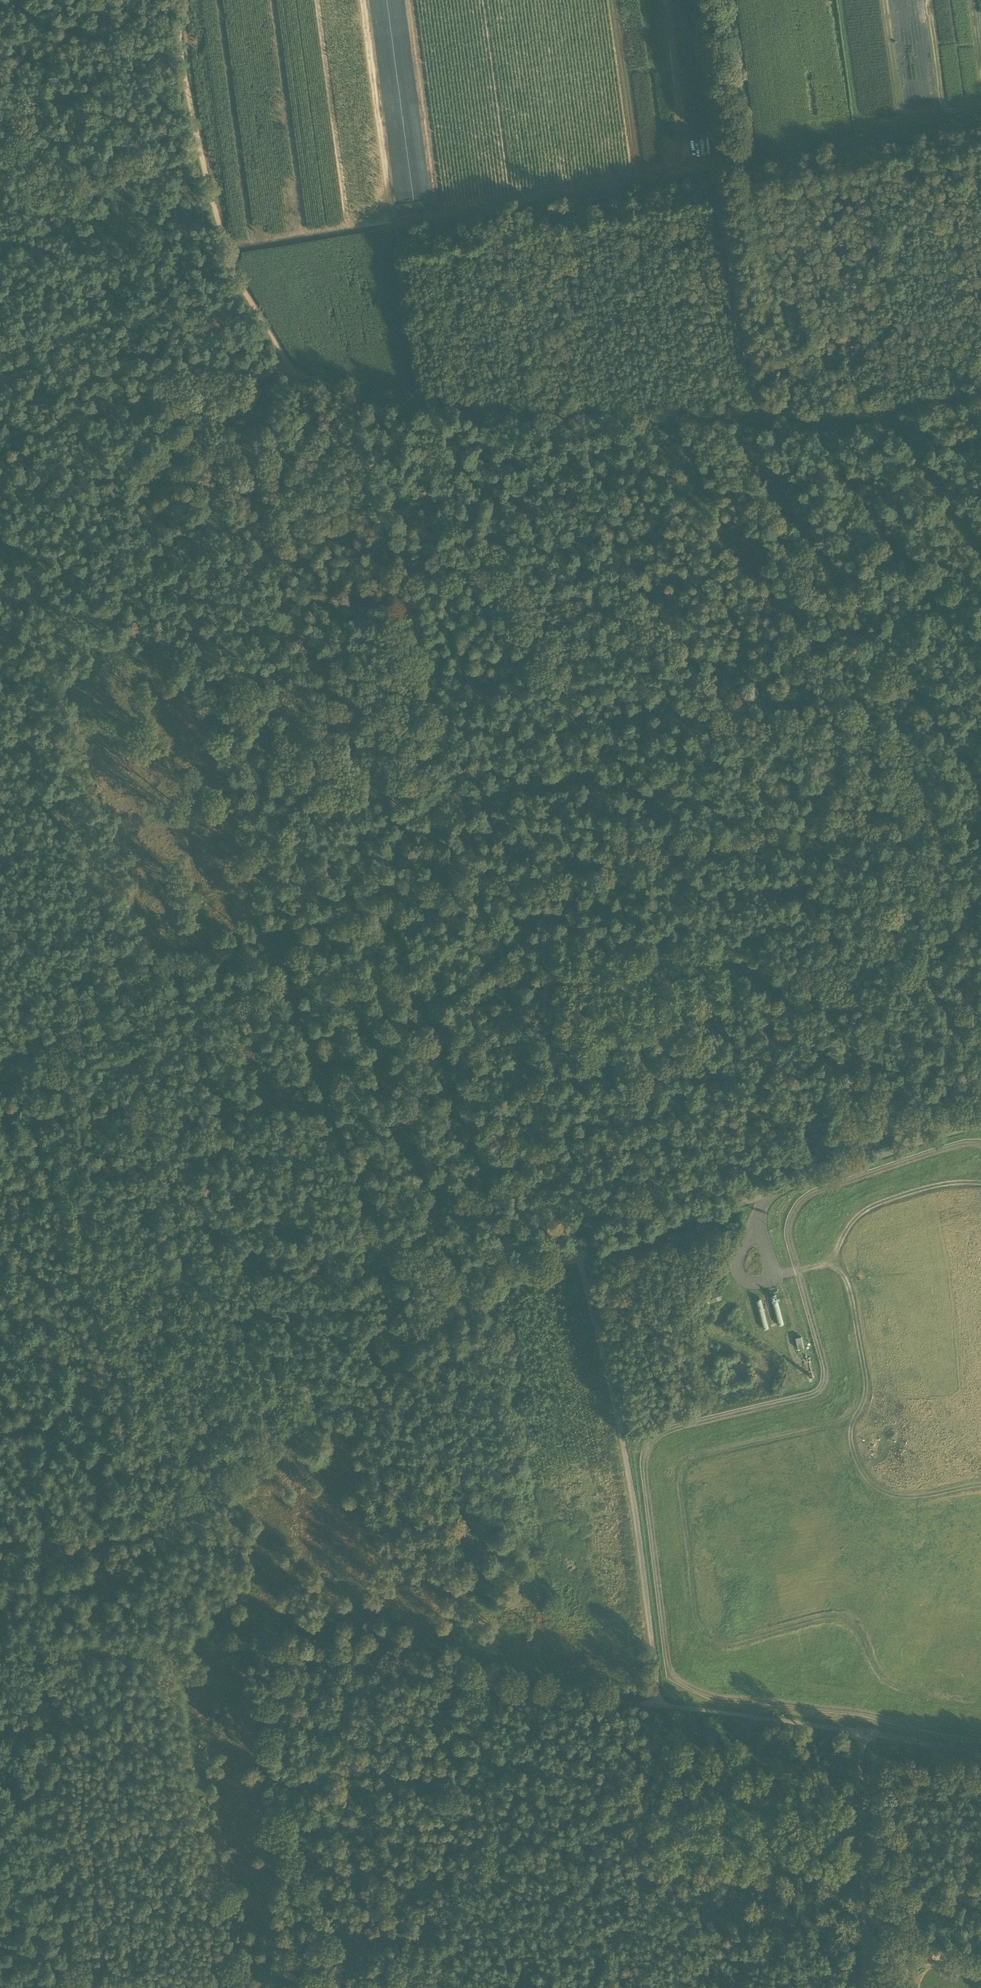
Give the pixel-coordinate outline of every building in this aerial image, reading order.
[(774,1294),(779,1323),(785,1322),(780,1293),(774,1294)] [(771,1325),(763,1296),(757,1298),(765,1326),(771,1325)] [(798,1346),(807,1345),(805,1333),(797,1335),(798,1346)]
